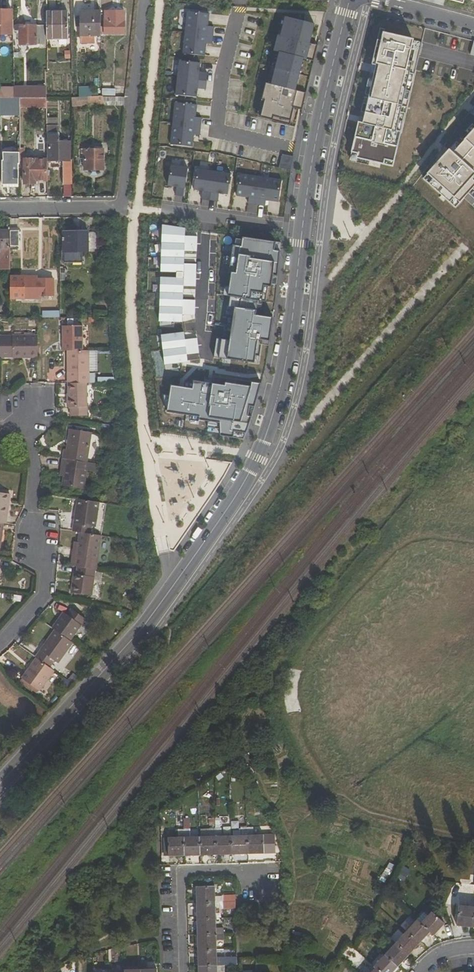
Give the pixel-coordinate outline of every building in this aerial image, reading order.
[(13,34),(13,28),(12,0),(3,0),(3,10),(0,10),(0,34),(13,34)] [(184,33),(213,36),(213,27),(207,26),(208,13),(186,11),(184,33)] [(46,12),(47,38),(68,38),(68,12),(46,12)] [(101,12),(80,12),(81,43),(95,43),(95,35),(102,36),(101,33),(101,22),(101,12)] [(105,12),(105,22),(101,22),(101,33),(125,33),(125,12),(105,12)] [(308,38),(311,24),(282,17),(278,36),(275,36),(271,51),(273,52),(265,85),(263,85),(259,100),(261,101),(257,115),(269,118),(270,114),(288,119),(291,105),(300,107),(304,89),(293,87),(301,53),(311,56),(316,40),(308,38)] [(19,26),(19,28),(13,28),(13,34),(13,44),(45,44),(45,26),(19,26)] [(213,36),(184,33),(181,54),(204,57),(205,45),(212,45),(213,36)] [(405,41),(375,34),(374,42),(369,41),(365,66),(368,67),(355,125),(351,124),(344,153),(350,155),(349,159),(376,165),(377,161),(386,163),(393,133),(389,132),(404,63),(400,62),(405,41)] [(174,78),(205,81),(206,74),(197,73),(198,63),(176,61),(174,78)] [(204,90),(205,81),(174,78),(173,95),(194,97),(195,89),(204,90)] [(91,87),(79,87),(79,96),(91,96),(91,95),(101,95),(101,91),(91,91),(91,87)] [(39,97),(39,94),(22,94),(23,88),(15,88),(15,98),(20,98),(39,97)] [(92,97),(93,106),(103,105),(103,97),(101,97),(92,97)] [(103,97),(103,105),(124,106),(125,97),(112,97),(103,97)] [(10,115),(10,108),(20,108),(19,105),(20,98),(15,98),(13,98),(0,98),(0,114),(10,115)] [(173,102),(171,124),(200,127),(201,118),(195,117),(196,104),(173,102)] [(443,154),(440,151),(419,175),(424,179),(420,184),(441,203),(446,198),(451,203),(468,184),(463,179),(473,167),(473,118),(443,154)] [(199,136),(200,127),(171,124),(169,145),(192,148),(193,136),(199,136)] [(63,141),(62,126),(47,126),(48,159),(48,161),(69,161),(69,141),(63,141)] [(18,147),(7,145),(3,152),(4,161),(2,161),(2,185),(19,185),(18,147)] [(104,149),(85,149),(85,170),(105,170),(104,149)] [(290,157),(279,154),(276,168),(288,171),(289,162),(290,157)] [(48,161),(48,159),(25,159),(25,184),(36,184),(35,181),(48,180),(48,161)] [(182,196),(186,167),(164,164),(161,187),(173,189),(172,195),(182,196)] [(211,171),(194,168),(190,191),(199,192),(198,199),(207,200),(211,171)] [(229,173),(211,171),(207,200),(216,201),(217,195),(225,196),(229,173)] [(254,206),(258,177),(237,174),(233,197),(245,199),(245,205),(254,206)] [(276,203),(280,180),(258,177),(254,206),(263,207),(264,202),(276,203)] [(19,246),(19,228),(10,228),(10,230),(10,246),(19,246)] [(3,261),(3,267),(10,267),(10,246),(10,230),(0,230),(0,261),(3,261)] [(65,263),(82,263),(82,251),(87,251),(87,233),(65,233),(65,263)] [(10,277),(10,298),(41,298),(41,296),(54,296),(54,279),(37,279),(37,277),(10,277)] [(82,326),(62,326),(63,351),(68,351),(83,351),(82,326)] [(38,358),(38,335),(0,336),(0,359),(38,358)] [(87,383),(95,383),(95,373),(90,373),(90,351),(83,351),(68,351),(68,383),(87,383)] [(68,408),(70,408),(71,416),(88,416),(87,383),(68,383),(68,408)] [(66,450),(64,450),(62,459),(87,462),(92,433),(70,429),(66,450)] [(65,465),(64,477),(62,486),(84,489),(87,471),(91,471),(93,463),(87,462),(62,459),(62,464),(65,465)] [(4,524),(7,524),(10,494),(0,493),(0,523),(4,524)] [(79,533),(92,534),(93,527),(96,527),(99,503),(77,499),(72,531),(79,533)] [(79,533),(77,549),(74,566),(77,567),(96,569),(96,570),(101,536),(92,534),(79,533)] [(74,574),(71,593),(92,595),(96,569),(77,567),(76,574),(74,574)] [(86,620),(71,609),(67,614),(63,612),(52,628),(54,630),(70,641),(86,620)] [(36,658),(50,668),(55,661),(58,664),(73,643),(70,641),(54,630),(35,657),(36,658)] [(50,668),(36,658),(22,678),(40,691),(54,671),(50,668)] [(190,838),(189,829),(183,830),(183,856),(200,856),(199,837),(190,838)] [(215,829),(209,829),(210,837),(199,837),(200,856),(216,855),(215,829)] [(215,829),(216,855),(232,855),(232,836),(222,836),(222,829),(215,829)] [(241,829),(241,830),(241,836),(232,836),(232,855),(248,854),(247,829),(241,829)] [(264,854),(264,835),(253,835),(253,829),(247,829),(248,854),(264,854)] [(183,830),(178,830),(178,838),(168,838),(168,857),(183,856),(183,830)] [(196,904),(223,903),(223,896),(215,897),(215,887),(196,887),(196,904)] [(215,909),(223,909),(223,903),(196,904),(197,920),(216,920),(215,909)] [(473,912),(473,908),(459,906),(456,926),(473,928),(473,912)] [(431,912),(421,924),(430,932),(434,936),(445,924),(431,912)] [(216,920),(197,920),(197,935),(224,935),(224,928),(216,928),(216,920)] [(406,932),(419,944),(430,932),(421,924),(417,920),(406,932)] [(419,944),(406,932),(395,944),(408,956),(419,944)] [(216,940),(224,940),(224,935),(197,935),(197,951),(216,951),(216,940)] [(408,956),(395,944),(384,955),(397,968),(408,956)] [(198,967),(225,966),(224,959),(217,960),(216,951),(197,951),(198,967)] [(375,968),(379,971),(393,971),(397,968),(384,955),(374,967),(375,968)]
